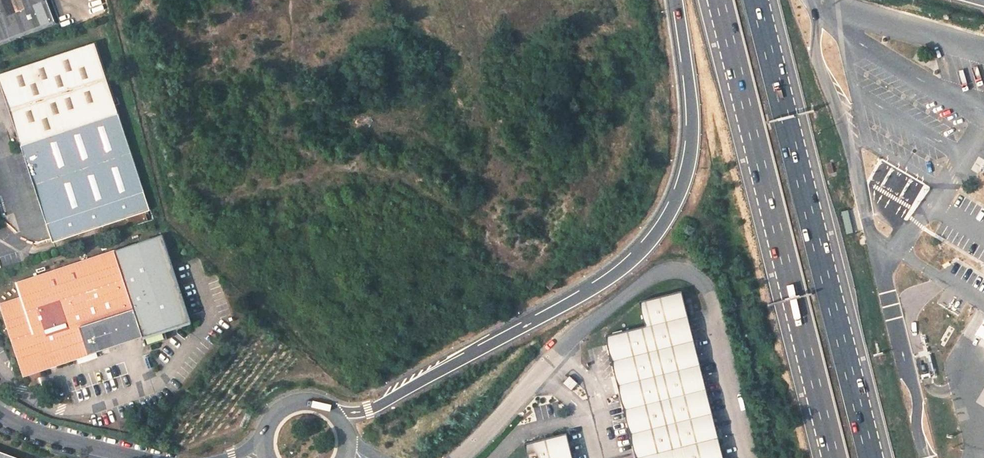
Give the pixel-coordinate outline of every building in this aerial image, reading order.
[(58,22),(50,0),(0,0),(0,44),(58,22)] [(95,44),(0,75),(0,80),(22,147),(119,115),(95,44)] [(148,205),(119,115),(22,147),(47,226),(50,236),(148,205)] [(143,338),(164,331),(190,323),(161,236),(15,283),(20,297),(0,303),(25,384),(91,364),(146,348),(143,338)] [(637,457),(723,457),(681,291),(640,302),(646,326),(606,336),(637,457)] [(983,341),(983,320),(974,335),(983,341)] [(164,331),(143,338),(146,348),(167,341),(164,331)] [(570,375),(564,382),(572,389),(578,382),(570,375)] [(529,457),(573,457),(567,432),(525,443),(529,457)]
